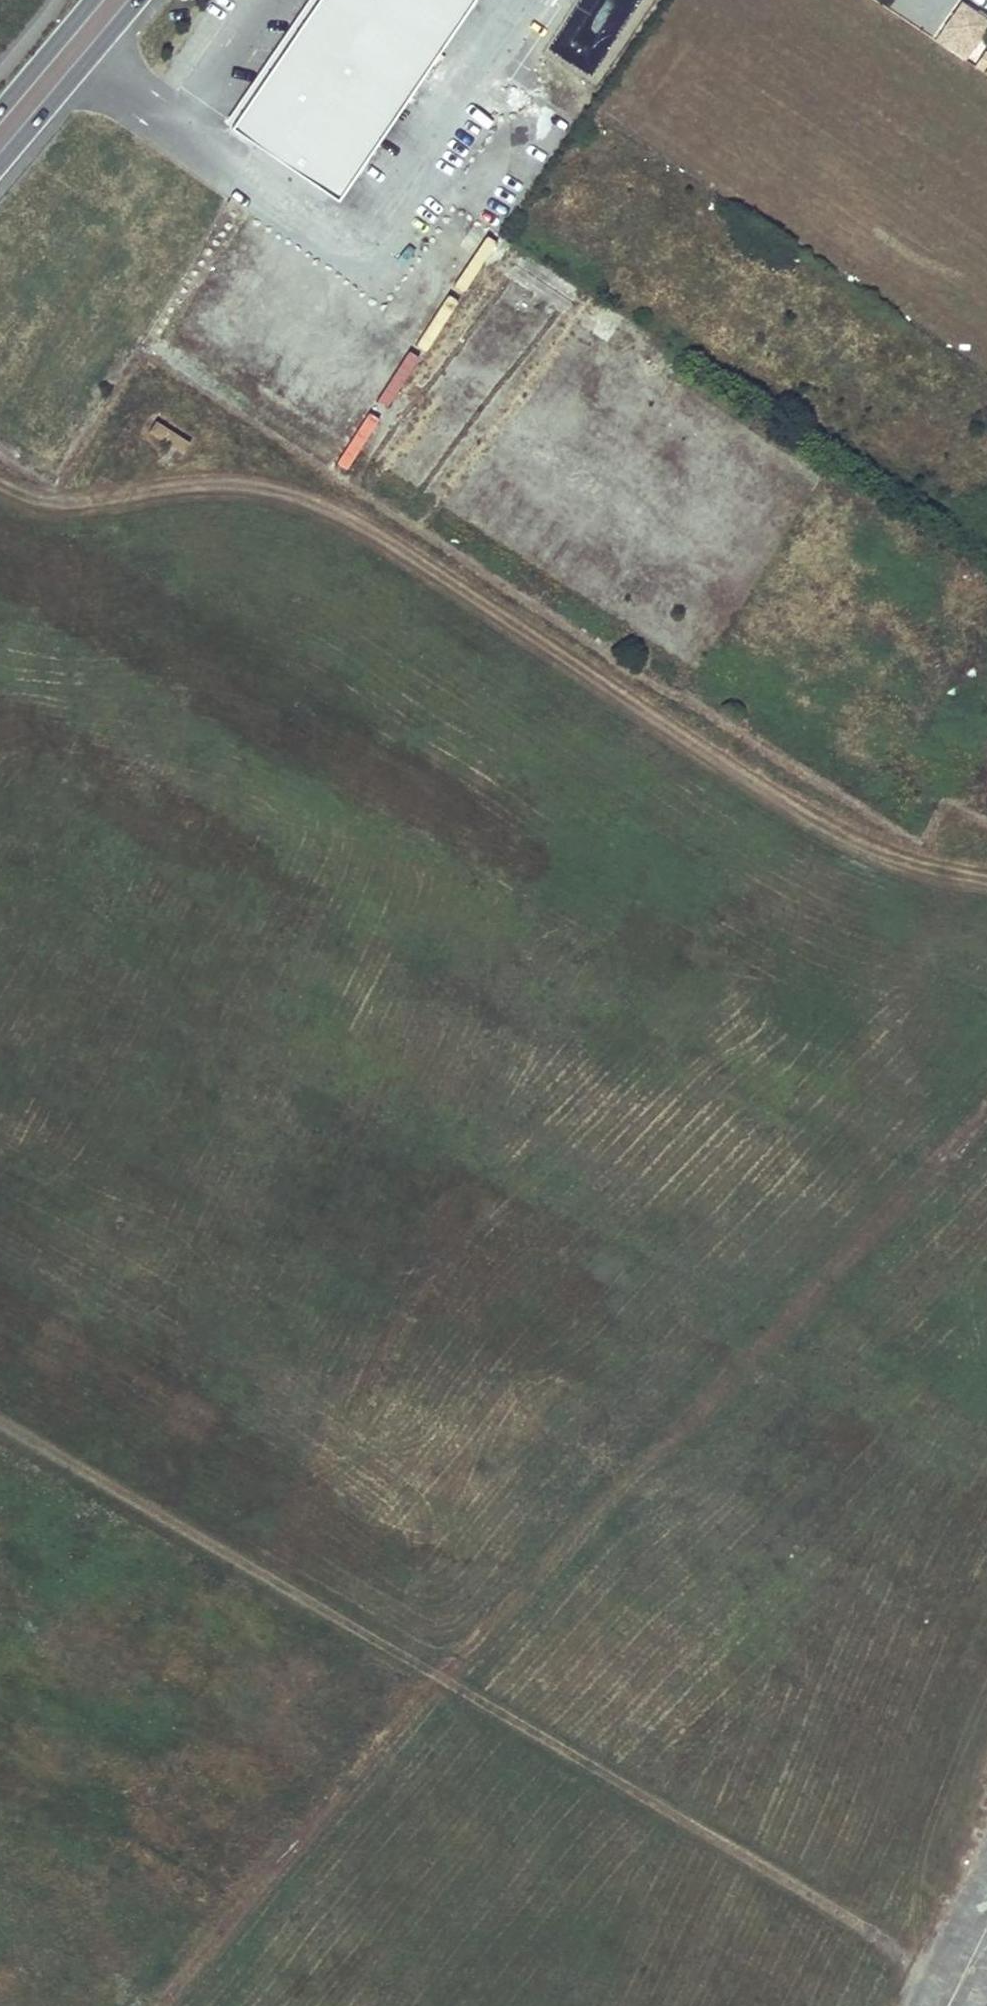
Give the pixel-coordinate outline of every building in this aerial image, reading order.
[(245,104),(330,159),(356,121),(379,135),(471,0),(316,0),(245,104)] [(615,0),(579,0),(549,49),(590,75),(631,9),(615,0)] [(953,14),(983,34),(986,28),(986,21),(960,3),(953,14)] [(953,14),(935,41),(965,61),(983,34),(953,14)] [(983,48),(973,66),(986,73),(986,50),(983,48)] [(330,159),(245,104),(230,127),(264,151),(313,184),(330,159)] [(180,453),(189,440),(157,418),(148,431),(180,453)] [(427,422),(406,472),(429,482),(450,432),(427,422)]
